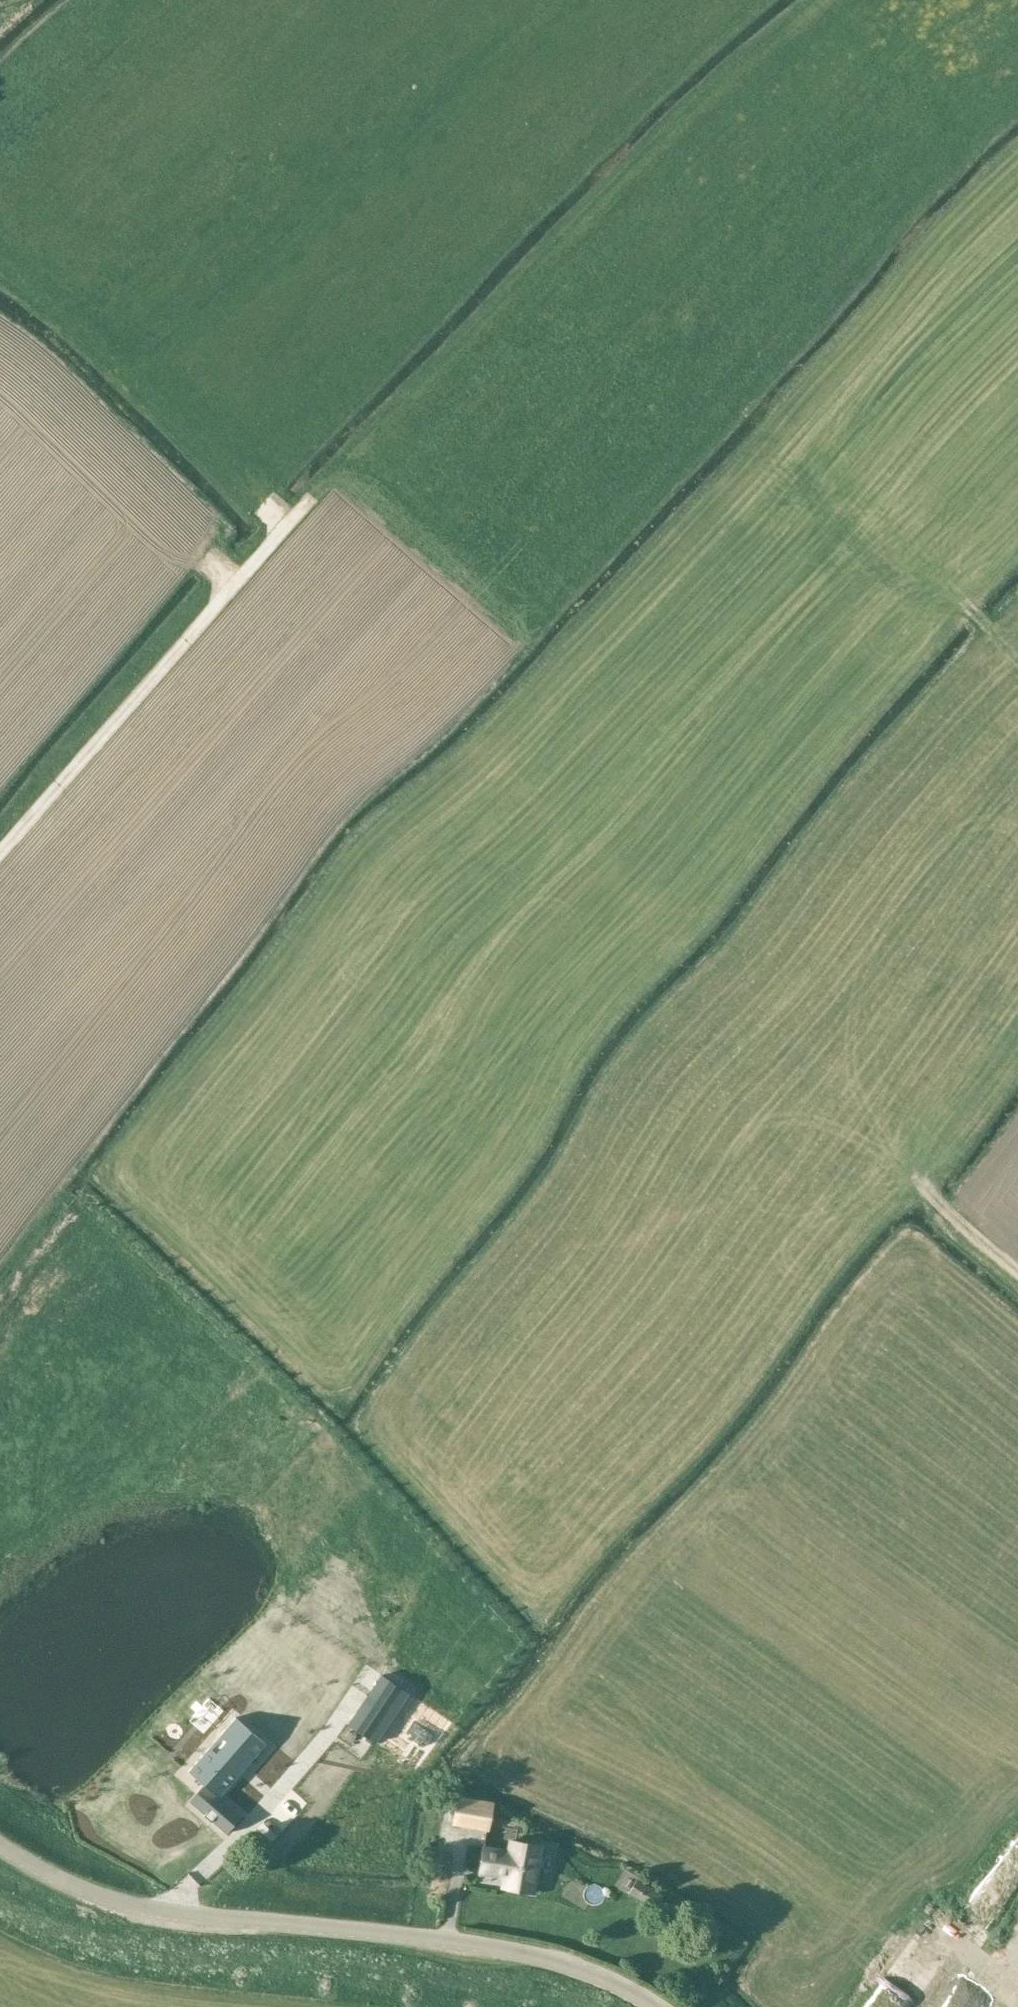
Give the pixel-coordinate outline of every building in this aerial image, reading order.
[(332,1653),(371,1608),(342,1582),(303,1627),(332,1653)] [(316,1669),(330,1678),(337,1667),(323,1658),(316,1669)] [(381,1674),(361,1705),(347,1725),(375,1744),(409,1693),(381,1674)] [(202,1700),(214,1713),(225,1702),(213,1689),(202,1700)] [(270,1763),(227,1726),(176,1780),(188,1790),(165,1810),(210,1847),(234,1823),(222,1811),(270,1763)] [(349,1730),(344,1738),(352,1743),(356,1736),(349,1730)] [(492,1805),(458,1800),(454,1824),(488,1829),(492,1805)] [(510,1853),(484,1849),(480,1873),(506,1878),(504,1889),(533,1894),(541,1846),(511,1842),(510,1853)] [(628,1893),(654,1909),(663,1895),(637,1879),(628,1893)]
